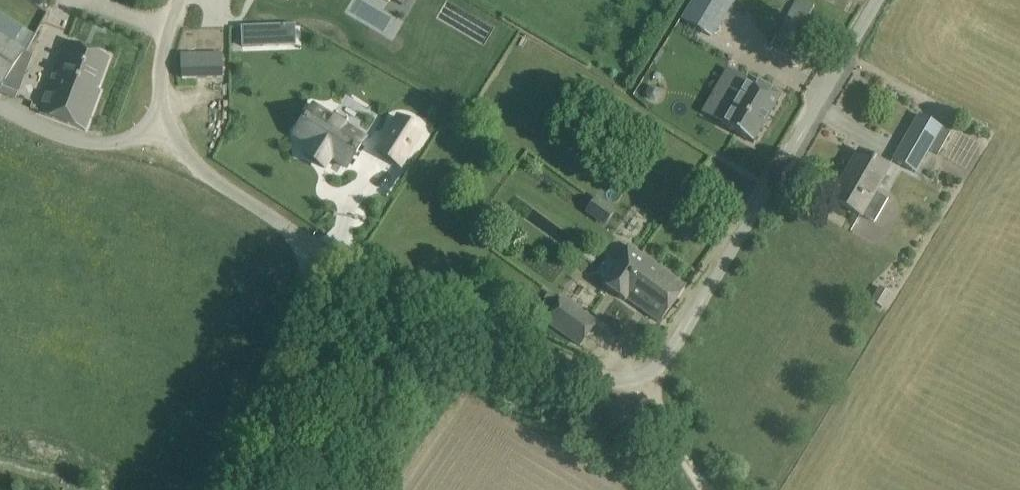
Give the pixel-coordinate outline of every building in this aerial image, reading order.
[(684,20),(710,36),(731,0),(696,0),(684,20)] [(788,0),(764,0),(753,21),(774,33),(790,1),(788,0)] [(775,37),(781,41),(785,43),(791,46),(814,5),(805,0),(796,0),(775,37)] [(294,25),(242,27),(242,47),(295,45),(294,25)] [(0,88),(16,63),(24,51),(0,35),(0,88)] [(54,73),(39,114),(85,131),(100,90),(97,89),(109,57),(70,42),(58,74),(54,73)] [(222,52),(181,53),(182,78),(222,77),(222,52)] [(785,97),(750,77),(722,125),(757,145),(783,101),(785,97)] [(331,158),(346,168),(364,139),(313,106),(295,135),(310,145),(304,155),(324,168),(331,158)] [(937,154),(949,133),(919,115),(893,160),(915,172),(929,149),(937,154)] [(401,166),(422,133),(397,118),(377,152),(401,166)] [(888,168),(876,161),(858,151),(858,152),(860,154),(843,184),(841,182),(831,198),(874,223),(887,201),(874,193),(888,168)] [(598,195),(586,211),(605,226),(618,211),(598,195)] [(685,287),(629,246),(617,262),(609,256),(604,262),(604,263),(600,268),(595,275),(603,281),(601,284),(625,301),(626,298),(660,322),(685,287)] [(580,346),(597,323),(562,298),(545,321),(580,346)]
